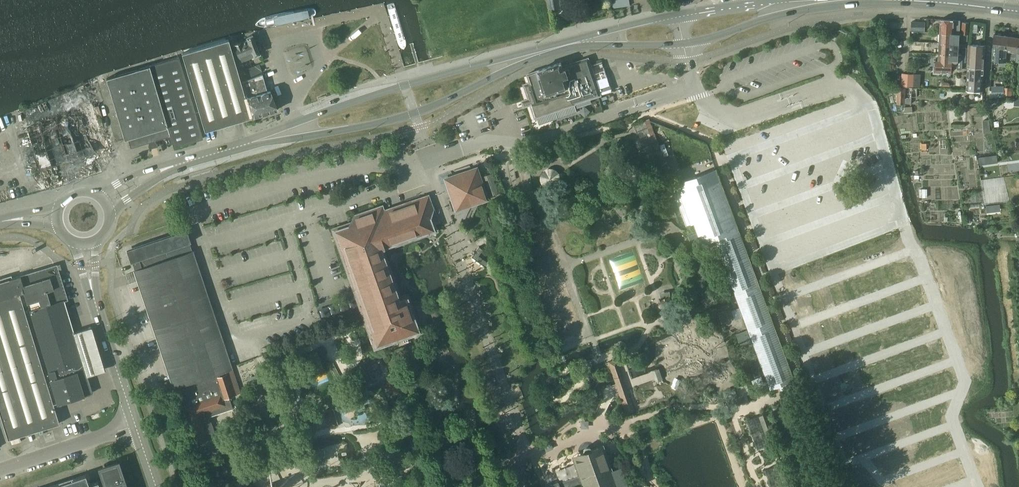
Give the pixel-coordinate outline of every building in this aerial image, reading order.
[(550,9),(561,7),(560,0),(548,0),(550,9)] [(941,19),(940,32),(960,33),(961,20),(955,20),(955,19),(941,19)] [(912,21),(911,30),(925,31),(925,22),(912,21)] [(940,32),(940,43),(959,44),(960,33),(940,32)] [(994,39),(993,46),(1007,46),(1008,36),(994,34),(994,39)] [(248,40),(243,41),(250,58),(260,54),(252,35),(246,37),(248,40)] [(1015,64),(1017,52),(1018,37),(1008,36),(1007,46),(1007,51),(1012,52),(1010,63),(1015,64)] [(182,53),(205,131),(251,117),(228,39),(182,53)] [(250,58),(243,41),(243,42),(242,41),(233,44),(240,62),(250,58)] [(940,43),(939,54),(959,55),(959,44),(940,43)] [(970,44),(969,65),(984,66),(985,45),(970,44)] [(1006,66),(1007,51),(1007,46),(993,46),(993,61),(999,61),(999,65),(1006,66)] [(937,58),(936,71),(952,71),(952,65),(958,65),(958,68),(962,69),(962,61),(966,61),(967,55),(962,55),(959,55),(939,54),(939,58),(937,58)] [(106,78),(125,139),(128,138),(131,147),(170,136),(174,147),(203,138),(179,57),(106,78)] [(531,83),(525,85),(529,97),(531,104),(535,117),(537,117),(540,124),(578,112),(575,104),(575,103),(599,95),(601,95),(601,94),(612,91),(610,84),(599,88),(591,65),(590,63),(589,59),(589,58),(580,61),(575,62),(563,66),(562,64),(561,62),(528,74),(531,82),(531,83)] [(259,64),(244,70),(247,77),(262,71),(259,64)] [(984,66),(969,65),(967,90),(983,90),(984,66)] [(243,67),(238,70),(241,80),(247,77),(244,70),(243,67)] [(605,69),(600,71),(603,81),(608,79),(605,69)] [(267,82),(264,73),(253,77),(256,85),(265,113),(277,110),(270,90),(268,91),(265,82),(267,82)] [(914,74),(902,73),(902,85),(914,86),(914,74)] [(253,117),(265,113),(256,85),(253,77),(242,81),(253,117)] [(1004,86),(992,86),(992,96),(1004,96),(1004,86)] [(898,87),(897,103),(912,104),(912,96),(917,97),(918,88),(898,87)] [(650,120),(649,119),(645,120),(648,127),(649,130),(651,134),(654,142),(656,149),(660,158),(664,156),(651,123),(650,120)] [(446,179),(453,200),(454,202),(452,202),(455,210),(486,199),(476,168),(446,179)] [(695,226),(697,231),(689,233),(692,242),(700,239),(702,244),(715,239),(764,374),(768,383),(770,389),(777,387),(779,386),(781,392),(797,386),(739,230),(721,178),(717,169),(672,185),(687,226),(694,223),(695,226)] [(546,184),(552,186),(557,182),(558,177),(555,172),(550,171),(545,174),(543,179),(546,184)] [(380,247),(433,228),(432,224),(439,222),(434,209),(433,206),(426,209),(423,200),(382,214),(380,209),(354,218),(350,225),(336,230),(367,318),(376,345),(398,337),(418,330),(406,299),(406,297),(398,299),(380,247)] [(191,403),(183,406),(196,443),(204,440),(216,436),(209,416),(233,408),(229,396),(241,392),(232,366),(231,366),(186,232),(129,251),(174,386),(178,385),(181,394),(186,392),(191,403)] [(478,248),(472,256),(485,266),(488,262),(479,255),(483,249),(479,246),(478,248)] [(686,256),(686,257),(688,261),(688,262),(694,260),(700,275),(694,278),(696,283),(697,284),(698,288),(697,288),(697,289),(698,289),(703,292),(702,293),(703,295),(703,296),(705,300),(704,300),(704,301),(704,302),(704,303),(704,304),(705,304),(706,304),(705,307),(705,308),(704,308),(705,308),(705,309),(706,309),(706,308),(709,309),(710,309),(711,309),(711,308),(712,308),(711,308),(711,307),(711,303),(712,303),(712,302),(712,301),(714,300),(713,296),(714,296),(714,295),(713,293),(713,292),(711,293),(710,289),(708,290),(707,288),(705,287),(703,282),(702,281),(714,277),(714,275),(704,249),(697,252),(695,253),(693,254),(686,256)] [(12,278),(0,280),(0,412),(8,438),(59,423),(53,403),(57,401),(57,402),(57,403),(93,392),(92,392),(71,323),(64,300),(65,300),(57,274),(45,271),(22,278),(21,275),(12,278)] [(660,302),(659,302),(660,308),(661,307),(662,308),(672,306),(670,297),(661,298),(659,298),(660,302)] [(740,308),(732,311),(736,320),(743,317),(740,308)] [(726,310),(718,312),(722,323),(730,320),(726,310)] [(749,332),(737,336),(741,346),(752,342),(749,332)] [(617,384),(624,382),(624,380),(624,379),(625,379),(623,374),(623,375),(622,375),(616,358),(609,361),(609,362),(611,367),(615,378),(616,381),(616,383),(617,384)] [(659,368),(652,370),(655,381),(661,379),(663,378),(659,368)] [(762,375),(752,379),(754,384),(755,387),(756,386),(764,383),(765,382),(762,375)] [(681,379),(675,376),(671,385),(677,388),(681,379)] [(618,388),(620,392),(627,390),(626,386),(624,382),(617,384),(618,388)] [(627,412),(627,413),(634,410),(629,394),(630,394),(629,393),(628,389),(627,390),(620,392),(620,393),(620,394),(627,412)] [(338,425),(333,409),(324,411),(329,427),(338,425)] [(790,486),(793,486),(783,459),(785,458),(780,444),(779,444),(778,445),(778,444),(769,418),(767,413),(764,414),(763,414),(765,419),(774,443),(775,445),(775,446),(777,451),(778,455),(780,460),(781,462),(790,486)] [(574,460),(579,475),(582,484),(584,486),(628,486),(625,480),(625,479),(619,461),(618,460),(617,460),(609,463),(604,450),(604,449),(593,453),(592,449),(591,448),(591,447),(590,447),(589,447),(589,446),(588,446),(587,446),(586,446),(586,447),(585,447),(584,447),(584,448),(583,449),(583,450),(583,451),(583,452),(584,456),(574,460)] [(119,460),(98,467),(102,479),(89,484),(86,474),(48,486),(128,486),(119,460)]
